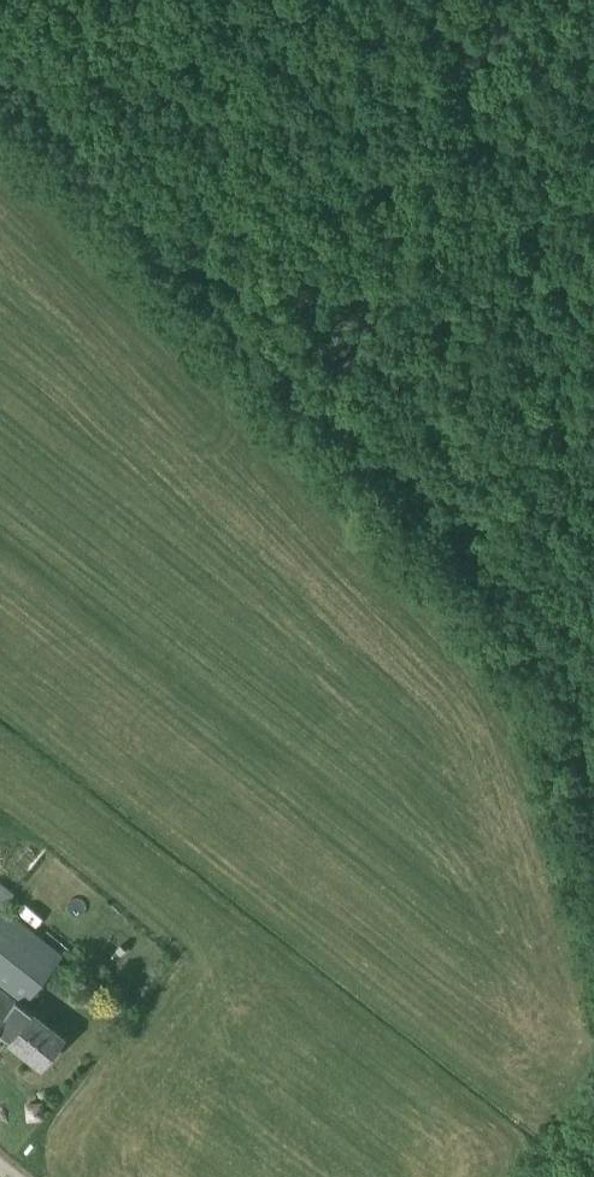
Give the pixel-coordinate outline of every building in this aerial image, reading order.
[(17,997),(23,1002),(62,952),(3,905),(15,890),(0,878),(0,984),(17,997)] [(17,997),(0,984),(0,1019),(17,997)] [(0,1019),(0,1028),(11,1037),(9,1038),(41,1063),(64,1034),(23,1002),(17,997),(0,1019)]
